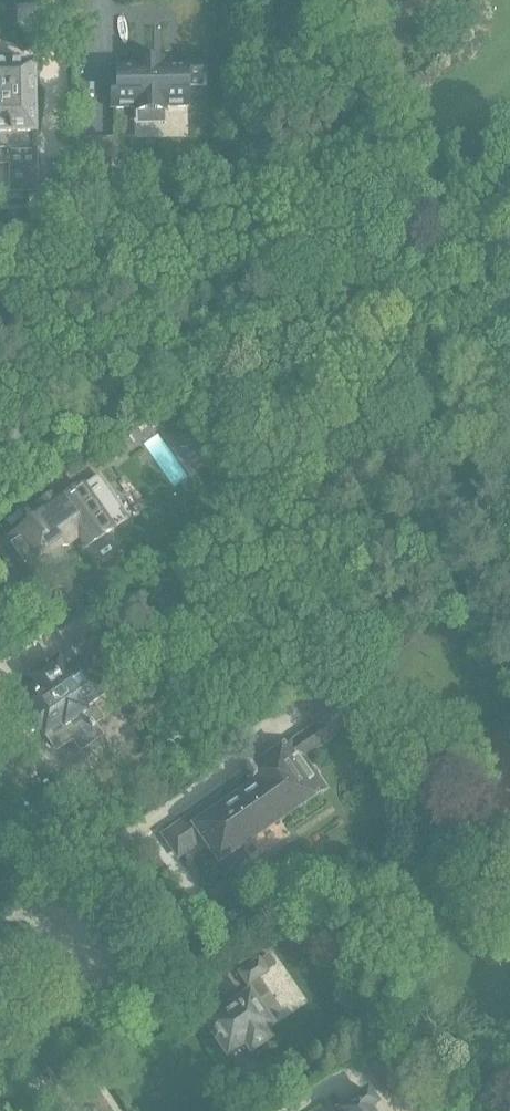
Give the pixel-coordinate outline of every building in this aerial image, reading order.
[(36,183),(36,154),(34,154),(33,136),(35,136),(33,65),(0,66),(0,165),(10,165),(11,184),(36,183)] [(118,108),(187,107),(186,65),(120,66),(118,108)] [(80,139),(81,181),(93,180),(94,176),(99,176),(98,192),(119,194),(121,176),(113,172),(111,169),(114,138),(80,139)] [(60,503),(54,500),(39,511),(38,518),(4,542),(27,577),(62,549),(69,548),(78,541),(86,552),(89,549),(92,553),(105,546),(116,537),(113,533),(117,531),(106,516),(128,501),(111,477),(89,493),(84,486),(60,503)] [(82,605),(64,617),(53,625),(67,647),(97,627),(82,605)] [(78,710),(88,704),(66,671),(64,673),(57,662),(44,670),(42,668),(30,676),(31,679),(17,689),(25,701),(21,703),(29,715),(25,718),(35,733),(40,729),(49,742),(67,730),(63,725),(81,713),(78,710)] [(330,743),(328,740),(356,721),(326,678),(298,697),(317,723),(287,745),(249,771),(247,768),(244,771),(253,784),(239,794),(233,785),(166,831),(181,853),(201,839),(228,878),(251,863),(239,846),(296,807),(297,809),(304,805),(291,786),(306,776),(321,797),(330,791),(307,758),(330,743)] [(266,972),(269,970),(263,961),(260,963),(259,962),(239,975),(248,989),(250,987),(255,995),(251,998),(249,996),(207,1026),(212,1034),(210,1035),(214,1040),(210,1043),(220,1059),(226,1055),(233,1066),(237,1063),(239,1066),(249,1059),(247,1056),(252,1054),(255,1059),(271,1048),(267,1043),(269,1043),(263,1035),(272,1029),(269,1026),(272,1024),(258,1004),(269,997),(257,980),(267,974),(266,972)] [(360,1062),(385,1098),(412,1080),(397,1058),(403,1053),(388,1028),(366,1042),(373,1054),(360,1062)] [(377,1106),(368,1093),(341,1110),(370,1110),(377,1106)]
